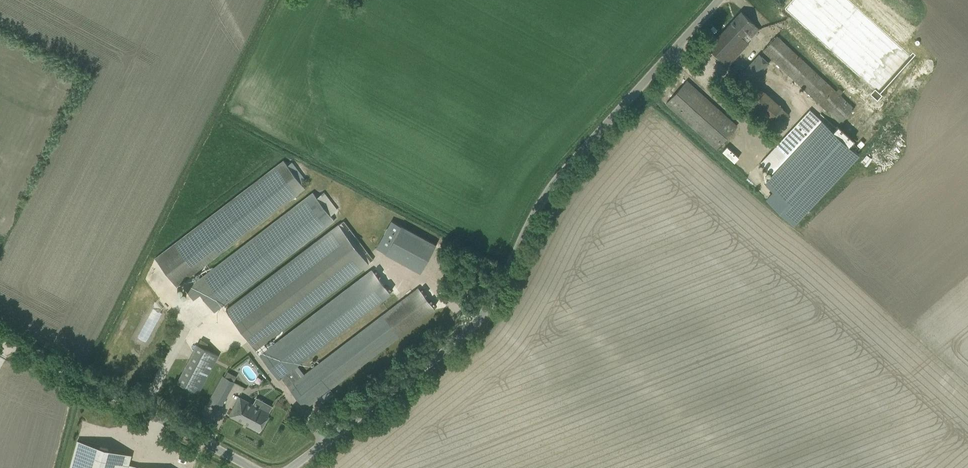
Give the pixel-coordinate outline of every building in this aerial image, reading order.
[(785,9),(878,96),(912,60),(847,0),(794,0),(785,9)] [(759,28),(754,24),(754,23),(741,11),(708,47),(727,65),(748,43),(747,41),(759,28)] [(763,50),(770,57),(840,122),(853,108),(839,95),(842,92),(838,88),(835,91),(776,36),(763,50)] [(739,76),(748,85),(769,63),(759,54),(739,76)] [(666,103),(716,149),(737,125),(687,80),(666,103)] [(783,107),(764,91),(756,84),(741,102),(773,132),(789,114),(782,108),(783,107)] [(761,162),(772,173),(766,180),(775,188),(765,198),(794,225),(859,155),(810,109),(761,162)] [(306,180),(292,162),(287,165),(283,160),(155,258),(176,286),(305,188),(301,184),(306,180)] [(313,191),(200,277),(193,283),(186,289),(193,299),(201,294),(214,311),(335,219),(313,191)] [(225,309),(260,355),(268,349),(263,344),(373,260),(343,220),(225,309)] [(376,248),(412,267),(420,272),(435,245),(400,226),(391,221),(376,248)] [(268,349),(260,355),(278,379),(281,377),(288,386),(303,375),(296,365),(390,293),(372,270),(367,274),(268,349)] [(303,375),(288,386),(306,410),(309,408),(307,406),(313,402),(394,340),(434,309),(418,287),(400,301),(303,375)] [(205,348),(208,343),(201,339),(198,345),(197,344),(177,382),(198,393),(218,355),(205,348)] [(208,404),(218,409),(233,381),(223,375),(208,404)] [(234,390),(241,392),(243,386),(236,383),(234,390)] [(229,415),(259,431),(269,413),(239,397),(229,415)] [(128,464),(131,455),(77,440),(70,467),(141,467),(128,464)]
